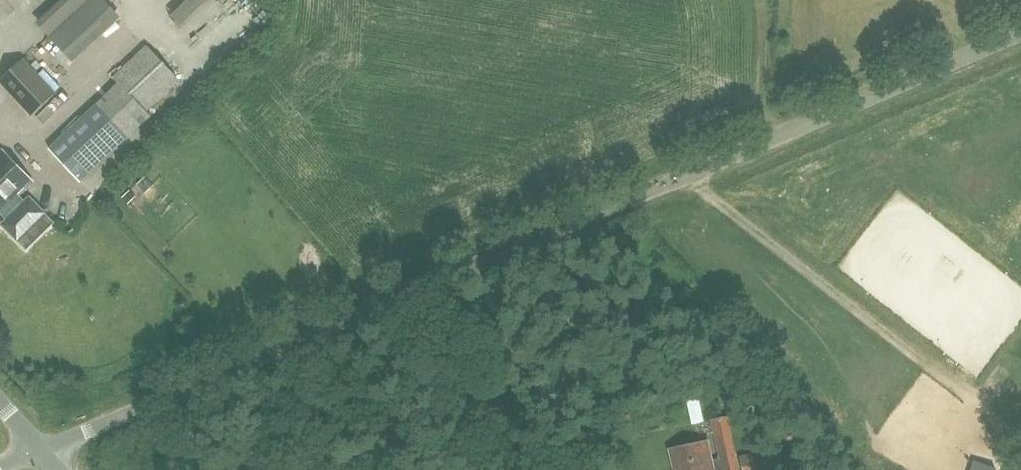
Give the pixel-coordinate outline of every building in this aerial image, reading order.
[(74,62),(122,17),(105,0),(87,0),(49,35),(74,62)] [(183,27),(224,2),(223,0),(166,0),(183,27)] [(146,110),(179,80),(149,48),(115,78),(120,83),(50,148),(80,180),(151,114),(146,110)] [(57,93),(24,58),(0,81),(0,83),(32,117),(57,93)] [(32,181),(3,151),(0,154),(0,213),(3,209),(11,217),(8,220),(8,228),(14,234),(22,234),(37,219),(38,219),(44,212),(30,198),(26,202),(23,199),(20,202),(15,197),(32,181)] [(136,185),(145,193),(154,185),(145,176),(136,185)] [(708,441),(670,449),(675,469),(739,469),(728,417),(712,421),(720,459),(712,461),(708,441)]
